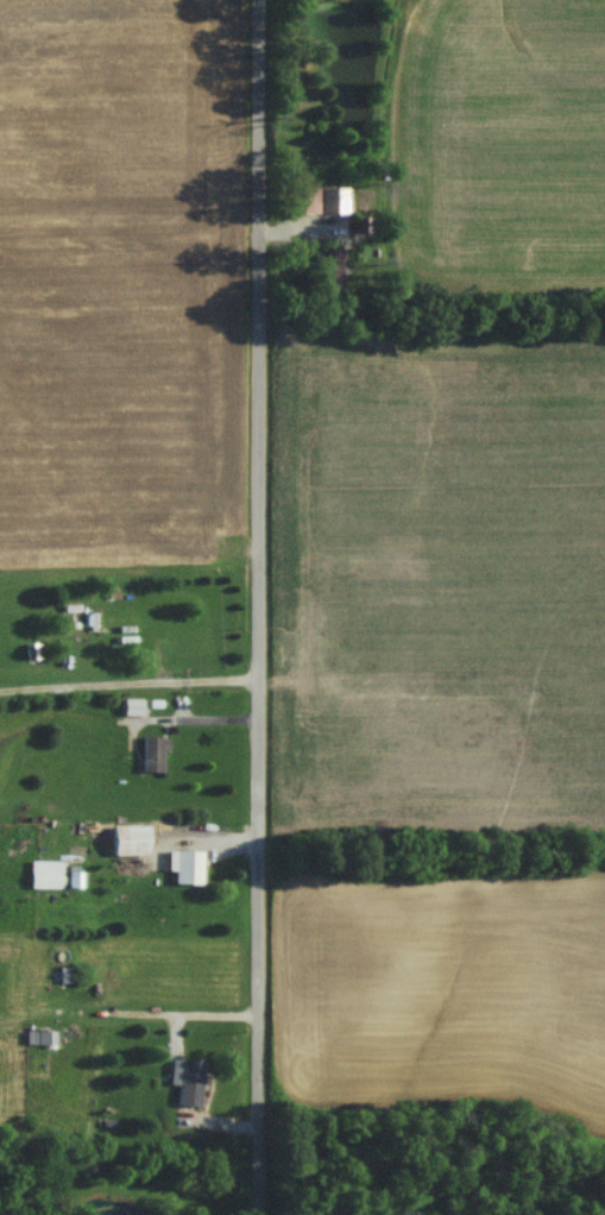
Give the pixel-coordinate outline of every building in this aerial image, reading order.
[(314,219),(314,188),(286,188),(286,219),(314,219)] [(337,297),(337,251),(315,251),(315,297),(337,297)] [(87,624),(88,633),(140,627),(138,618),(87,624)] [(136,720),(136,705),(118,705),(118,720),(136,720)] [(160,779),(160,742),(137,742),(137,779),(160,779)] [(197,889),(197,856),(170,856),(170,889),(197,889)] [(32,1050),(49,1050),(49,1037),(32,1037),(32,1050)] [(195,1113),(198,1067),(175,1066),(172,1111),(195,1113)]
